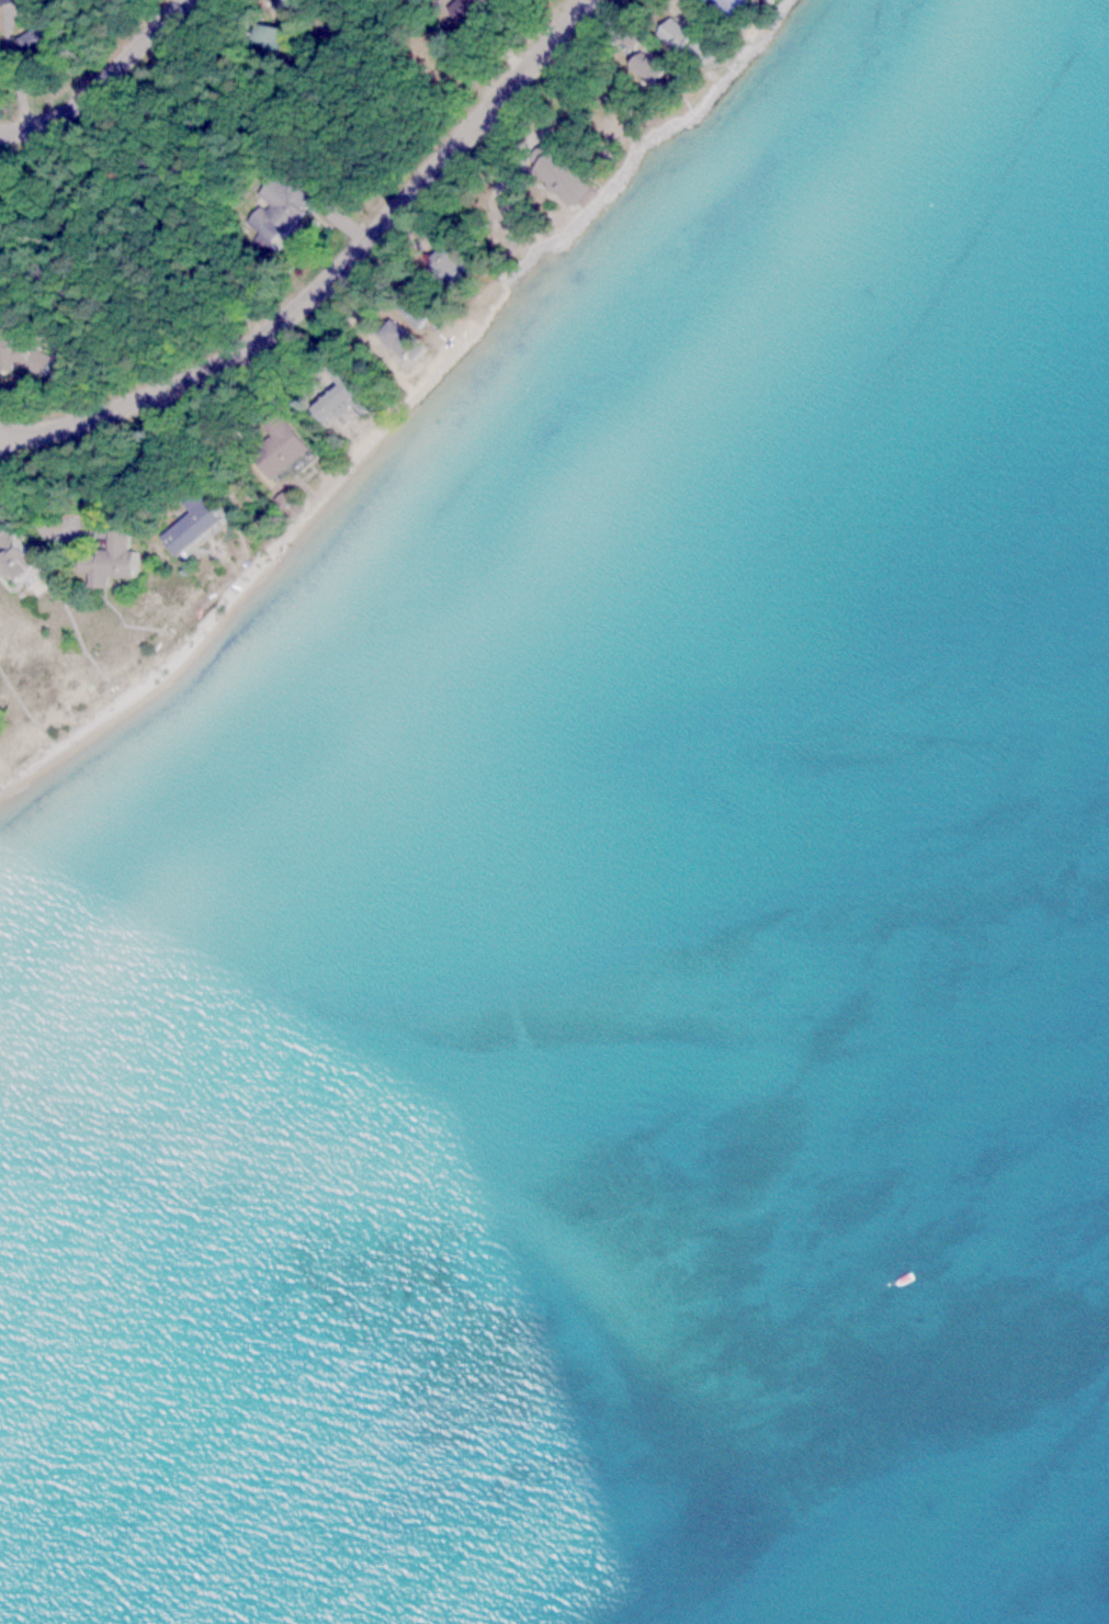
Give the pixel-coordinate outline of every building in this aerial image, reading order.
[(487,0),(452,0),(445,8),(461,22),(471,11),(474,14),(487,0)] [(722,13),(742,4),(740,0),(716,0),(722,13)] [(676,50),(691,34),(669,15),(655,31),(676,50)] [(277,43),(277,24),(250,24),(250,43),(277,43)] [(39,35),(26,26),(15,43),(29,51),(39,35)] [(711,60),(719,34),(695,27),(687,53),(711,60)] [(566,206),(588,187),(551,146),(530,165),(566,206)] [(286,186),(273,174),(256,193),(263,200),(245,221),(258,233),(253,239),(266,251),(318,193),(297,174),(286,186)] [(467,261),(427,223),(418,232),(440,253),(431,262),(435,265),(429,271),(444,286),(467,261)] [(374,332),(405,364),(421,349),(389,317),(374,332)] [(23,367),(41,374),(49,354),(22,344),(10,345),(9,335),(0,335),(0,368),(23,367)] [(353,370),(332,358),(323,372),(345,385),(353,370)] [(308,406),(318,419),(338,404),(329,391),(308,406)] [(306,449),(276,408),(260,420),(270,435),(247,452),(265,478),(306,449)] [(220,519),(194,486),(178,498),(189,512),(158,535),(173,554),(220,519)] [(132,576),(133,551),(125,551),(125,530),(107,529),(106,549),(94,549),(94,553),(78,553),(77,572),(87,572),(87,586),(105,587),(105,576),(132,576)] [(9,533),(0,543),(0,550),(2,551),(0,553),(0,572),(14,585),(37,560),(9,533)]
